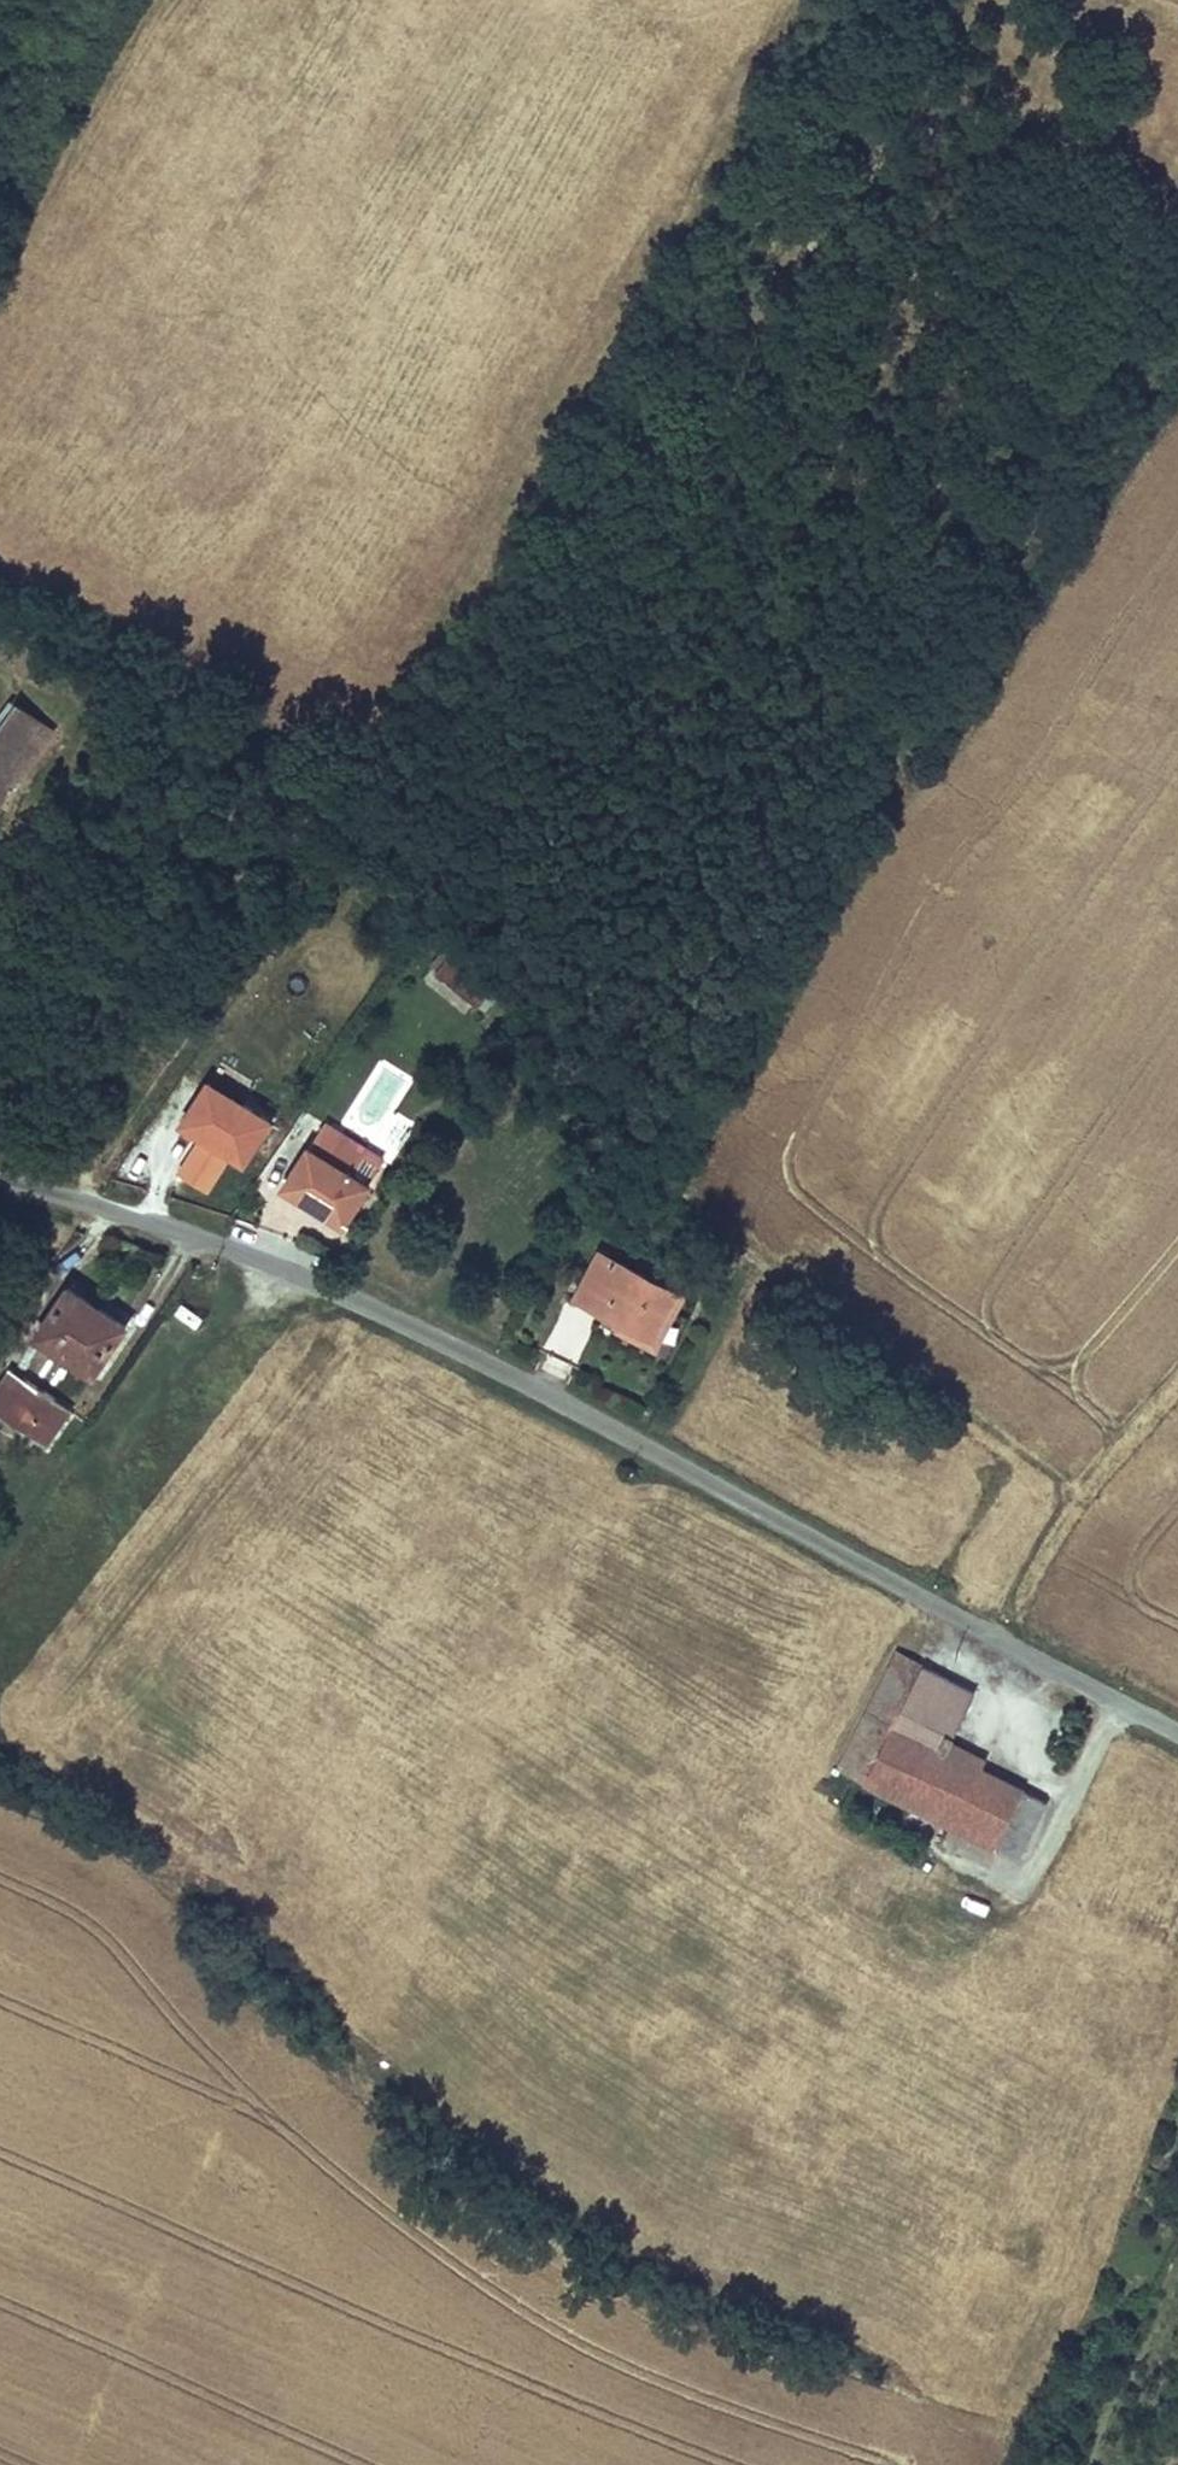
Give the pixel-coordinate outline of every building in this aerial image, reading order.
[(15,703),(0,724),(0,807),(55,731),(15,703)] [(432,966),(441,973),(455,955),(492,985),(502,973),(458,934),(432,966)] [(479,1003),(492,985),(455,955),(441,973),(479,1003)] [(271,1120),(210,1081),(183,1123),(243,1162),(271,1120)] [(345,1225),(370,1186),(355,1177),(371,1151),(329,1124),(287,1188),(345,1225)] [(387,1161),(371,1151),(355,1177),(370,1186),(387,1161)] [(676,1290),(601,1254),(577,1299),(629,1325),(626,1332),(650,1343),(676,1290)] [(127,1326),(70,1288),(38,1336),(95,1373),(127,1326)] [(685,1295),(676,1290),(650,1343),(660,1347),(685,1295)] [(48,1447),(73,1411),(13,1371),(0,1389),(0,1415),(48,1447)] [(876,1722),(909,1658),(897,1652),(864,1718),(876,1722)] [(876,1722),(864,1718),(839,1768),(953,1824),(945,1841),(991,1865),(1000,1848),(1018,1858),(1046,1802),(982,1770),(986,1760),(951,1744),(977,1693),(909,1658),(876,1722)]
